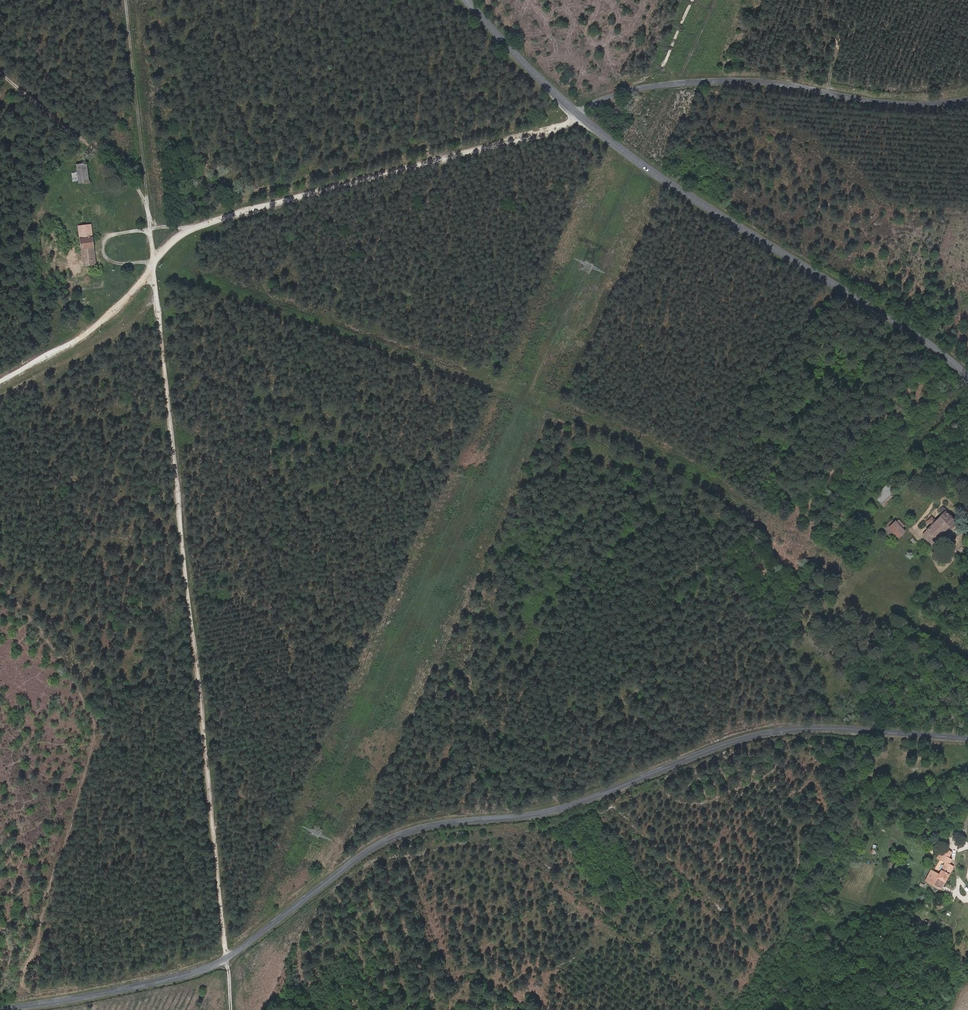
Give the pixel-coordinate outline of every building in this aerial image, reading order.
[(88,172),(87,163),(76,165),(77,173),(88,172)] [(89,182),(88,172),(77,173),(78,183),(89,182)] [(96,265),(91,225),(78,226),(82,262),(85,261),(86,266),(96,265)] [(893,493),(890,491),(894,487),(892,485),(890,486),(888,484),(878,494),(880,496),(877,499),(884,506),(887,504),(884,501),(893,493)] [(950,513),(944,508),(942,506),(940,508),(942,510),(939,513),(941,515),(935,521),(932,524),(926,530),(932,536),(929,540),(928,540),(931,543),(934,545),(937,542),(935,539),(948,527),(949,526),(951,528),(955,524),(955,523),(953,521),(954,521),(951,518),(948,515),(950,513)] [(904,526),(898,520),(896,523),(895,522),(894,523),(892,520),(887,525),(892,530),(898,537),(904,531),(901,528),(904,526)] [(932,536),(926,530),(924,532),(924,533),(923,534),(929,540),(932,536)] [(948,858),(951,852),(943,848),(938,857),(941,858),(940,860),(945,863),(939,874),(931,870),(925,881),(940,889),(953,867),(949,864),(951,859),(948,858)]
